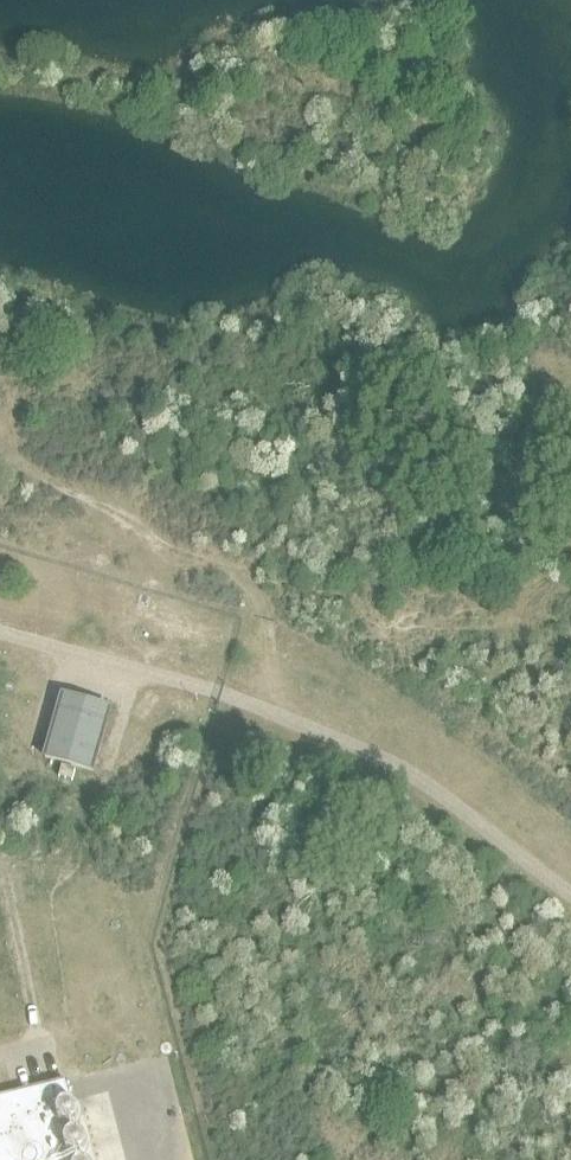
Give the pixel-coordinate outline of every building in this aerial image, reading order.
[(110,710),(111,707),(64,693),(63,697),(62,697),(45,758),(93,772),(110,710)] [(84,1155),(87,1151),(89,1147),(88,1142),(86,1137),(82,1134),(78,1132),(76,1125),(79,1121),(81,1117),(81,1112),(79,1107),(75,1104),(70,1102),(65,1081),(64,1081),(64,1083),(22,1094),(0,1100),(0,1159),(85,1159),(84,1155)]
